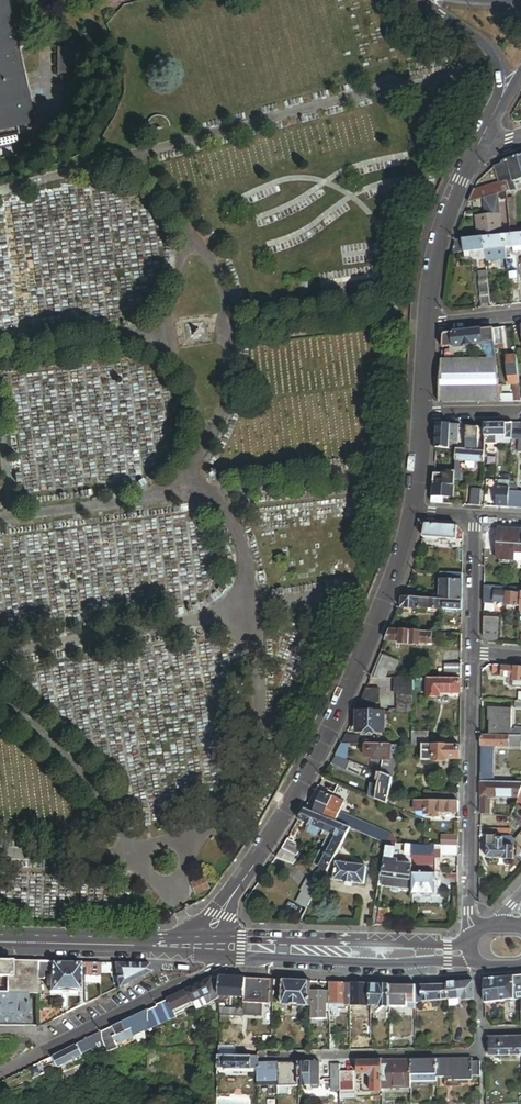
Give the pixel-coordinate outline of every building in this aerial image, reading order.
[(36,118),(10,0),(0,0),(0,126),(36,118)] [(73,41),(59,42),(61,68),(75,67),(73,41)] [(510,161),(517,183),(520,182),(520,159),(520,158),(510,161)] [(505,163),(505,165),(511,183),(511,184),(517,183),(510,161),(505,163)] [(511,183),(505,165),(497,167),(502,185),(511,183)] [(511,184),(511,183),(502,185),(483,190),(485,200),(486,199),(498,196),(510,193),(513,192),(511,184)] [(483,190),(476,192),(472,203),(485,200),(483,190)] [(503,238),(502,227),(498,196),(486,199),(488,216),(479,217),(481,240),(486,239),(503,238)] [(515,237),(506,237),(508,250),(515,249),(520,249),(520,236),(515,237)] [(508,250),(506,237),(503,238),(486,239),(488,252),(508,250)] [(488,252),(486,239),(481,240),(466,241),(467,254),(473,253),(488,252)] [(466,241),(458,242),(455,255),(467,254),(466,241)] [(488,260),(488,252),(473,253),(474,259),(478,258),(478,261),(488,260)] [(483,305),(492,304),(489,272),(480,273),(483,305)] [(504,343),(503,329),(495,330),(496,343),(504,343)] [(496,343),(495,330),(445,335),(444,349),(482,345),(496,343)] [(498,360),(496,343),(482,345),(482,348),(490,354),(491,360),(498,360)] [(518,358),(507,359),(511,388),(514,388),(520,387),(520,385),(518,358)] [(440,404),(502,403),(498,360),(491,360),(452,361),(447,361),(443,361),(440,404)] [(507,437),(507,425),(486,425),(486,438),(490,438),(498,438),(506,437),(507,437)] [(514,431),(515,425),(507,425),(507,437),(506,437),(506,441),(513,441),(514,437),(514,431)] [(439,426),(437,450),(450,451),(450,447),(451,426),(439,426)] [(458,448),(459,426),(451,426),(450,447),(458,448)] [(478,448),(479,430),(477,430),(467,429),(465,452),(478,453),(478,448)] [(474,464),(484,465),(485,454),(484,454),(478,453),(465,452),(458,452),(457,452),(457,463),(460,463),(466,463),(474,464)] [(456,475),(436,475),(435,485),(455,486),(456,481),(456,475)] [(445,498),(455,498),(455,486),(435,485),(433,497),(445,498)] [(499,508),(509,509),(510,492),(511,490),(500,489),(499,508)] [(518,493),(510,492),(509,509),(520,510),(520,493),(518,493)] [(428,526),(425,539),(434,539),(435,526),(428,526)] [(435,526),(434,539),(458,540),(459,527),(435,526)] [(500,530),(498,561),(516,562),(516,554),(520,555),(520,531),(500,530)] [(464,575),(441,573),(439,600),(446,601),(463,602),(464,575)] [(494,588),(485,587),(485,596),(486,596),(493,597),(494,588)] [(494,588),(493,597),(496,597),(496,603),(507,604),(507,606),(520,607),(520,589),(494,588)] [(421,591),(407,590),(406,598),(421,599),(421,591)] [(496,597),(493,597),(486,596),(486,604),(487,605),(496,605),(496,603),(496,597)] [(421,608),(422,600),(403,599),(402,609),(421,611),(421,608)] [(445,610),(446,601),(422,600),(421,608),(445,610)] [(463,611),(463,602),(446,601),(445,610),(463,611)] [(499,644),(500,617),(486,617),(485,637),(491,643),(499,644)] [(399,645),(410,646),(411,632),(391,630),(386,641),(400,642),(399,645)] [(432,644),(433,633),(411,632),(410,646),(420,647),(420,644),(432,644)] [(371,678),(374,678),(384,655),(381,654),(371,678)] [(390,669),(394,660),(384,655),(374,678),(387,678),(390,669)] [(462,665),(445,665),(445,679),(462,679),(462,665)] [(503,674),(503,678),(514,679),(513,688),(520,688),(520,669),(503,667),(503,674)] [(413,679),(398,678),(397,695),(399,695),(412,695),(413,695),(413,679)] [(461,694),(462,679),(445,679),(428,679),(428,697),(441,697),(441,693),(461,694)] [(380,691),(366,690),(360,703),(375,703),(379,703),(380,691)] [(412,695),(399,695),(399,710),(399,712),(412,713),(412,695)] [(375,712),(375,703),(360,703),(356,711),(375,712)] [(510,736),(512,737),(512,730),(512,711),(490,710),(490,721),(491,721),(491,736),(510,736)] [(384,712),(375,712),(356,711),(355,733),(383,734),(384,716),(384,712)] [(429,733),(413,732),(413,746),(429,746),(429,733)] [(347,737),(345,736),(341,744),(361,744),(360,739),(359,738),(347,737)] [(491,736),(483,736),(482,747),(493,747),(510,748),(510,736),(491,736)] [(520,745),(520,737),(512,737),(510,736),(510,748),(520,748),(520,745)] [(390,760),(390,745),(365,745),(365,750),(368,750),(368,757),(372,757),(372,759),(390,760)] [(460,759),(460,746),(433,746),(433,751),(427,751),(427,761),(449,761),(449,758),(460,759)] [(493,747),(482,747),(482,781),(491,782),(493,782),(493,747)] [(351,761),(335,755),(331,763),(347,769),(351,761)] [(389,799),(393,778),(382,774),(380,786),(378,795),(382,797),(389,799)] [(491,783),(491,782),(482,781),(481,806),(490,806),(491,795),(491,783)] [(520,796),(520,793),(520,783),(491,783),(491,795),(520,796)] [(378,795),(380,786),(371,784),(368,797),(377,801),(378,795)] [(442,802),(442,793),(426,792),(426,801),(442,802)] [(314,813),(337,822),(341,813),(345,802),(323,793),(314,813)] [(459,802),(459,793),(442,793),(442,802),(456,802),(459,802)] [(388,805),(389,799),(382,797),(381,802),(388,805)] [(414,812),(426,812),(426,801),(415,801),(414,812)] [(456,802),(442,802),(426,801),(426,812),(425,815),(435,815),(436,812),(439,812),(455,812),(456,802)] [(314,813),(305,809),(299,820),(308,824),(317,828),(324,831),(336,836),(345,840),(347,837),(351,828),(337,822),(314,813)] [(351,828),(357,831),(361,822),(341,813),(337,822),(351,828)] [(306,829),(307,833),(320,838),(321,837),(322,835),(315,833),(317,828),(308,824),(306,829)] [(386,854),(388,844),(357,831),(351,828),(347,837),(376,849),(386,854)] [(333,842),(336,836),(324,831),(322,835),(321,837),(326,839),(333,842)] [(329,871),(345,840),(336,836),(333,842),(320,866),(329,871)] [(458,847),(458,837),(442,836),(442,847),(445,847),(458,847)] [(504,847),(505,837),(489,837),(488,859),(514,860),(515,857),(515,847),(508,847),(504,847)] [(288,839),(276,859),(293,864),(297,857),(296,856),(300,851),(300,847),(288,839)] [(333,842),(326,839),(313,862),(320,866),(333,842)] [(391,849),(392,844),(388,844),(386,854),(385,858),(385,859),(387,859),(394,860),(395,849),(391,849)] [(458,847),(445,847),(445,851),(445,855),(458,856),(458,847)] [(385,858),(386,854),(376,849),(375,853),(385,858)] [(419,851),(419,850),(411,850),(411,856),(415,863),(415,865),(414,873),(435,874),(436,855),(436,851),(419,851)] [(398,861),(394,860),(387,859),(384,876),(410,880),(412,866),(409,866),(401,864),(398,864),(398,861)] [(336,875),(335,880),(335,881),(365,885),(367,867),(337,863),(336,875)] [(320,887),(329,871),(320,866),(310,882),(320,887)] [(435,874),(414,873),(413,895),(435,895),(435,874)] [(458,875),(447,875),(446,881),(457,883),(458,875)] [(410,880),(384,876),(383,884),(409,887),(410,880)] [(205,880),(194,884),(197,892),(208,888),(205,880)] [(313,899),(320,887),(310,882),(306,880),(300,891),(302,892),(313,899)] [(487,891),(480,890),(479,905),(486,908),(487,891)] [(308,910),(313,899),(302,892),(296,903),(308,910)] [(387,910),(379,909),(376,925),(384,926),(387,910)] [(36,962),(13,962),(13,977),(11,977),(11,994),(30,995),(36,995),(36,962)] [(51,963),(37,962),(37,971),(45,971),(51,971),(51,963)] [(80,963),(51,963),(51,971),(51,977),(51,985),(51,992),(79,992),(80,968),(80,963)] [(99,964),(85,963),(85,968),(85,976),(99,976),(99,964)] [(148,964),(113,964),(118,989),(150,973),(148,964)] [(110,965),(100,965),(100,974),(112,974),(110,965)] [(218,997),(219,977),(213,979),(212,991),(211,1002),(218,998),(218,997)] [(500,980),(500,1002),(520,1000),(520,977),(500,980)] [(221,978),(220,997),(245,999),(246,980),(222,979),(221,978)] [(213,979),(191,989),(195,999),(212,991),(213,979)] [(246,980),(245,999),(245,1005),(271,1005),(271,1003),(273,981),(246,980)] [(500,1002),(500,980),(485,981),(485,1004),(500,1002)] [(284,981),(276,981),(275,1003),(274,1006),(282,1006),(284,981)] [(311,983),(284,981),(282,1006),(311,1008),(311,983)] [(475,1001),(475,982),(448,985),(449,986),(450,1000),(459,999),(464,998),(464,1001),(475,1001)] [(350,985),(331,984),(331,993),(331,999),(335,1000),(335,1005),(343,1005),(343,1000),(348,1000),(349,993),(350,993),(350,985)] [(371,986),(351,985),(351,1006),(356,1006),(363,1007),(371,1007),(371,986)] [(392,987),(371,986),(371,1007),(374,1007),(385,1008),(391,1008),(392,987)] [(450,1000),(449,986),(423,987),(424,1002),(450,1000)] [(416,987),(392,987),(391,1008),(408,1008),(408,1003),(416,1003),(416,987)] [(424,1002),(423,987),(416,987),(416,1003),(424,1002)] [(191,989),(171,999),(176,1009),(177,1008),(195,999),(191,989)] [(212,991),(195,999),(200,1007),(211,1002),(212,991)] [(331,999),(331,993),(312,993),(313,1019),(329,1019),(328,1008),(331,1008),(331,999)] [(331,1008),(332,1018),(340,1018),(340,1011),(347,1011),(347,1008),(351,1009),(350,993),(349,993),(348,1000),(343,1000),(343,1005),(335,1005),(335,1000),(331,999),(331,1008)] [(30,995),(11,994),(0,994),(0,1010),(29,1010),(30,995)] [(171,999),(148,1010),(147,1021),(147,1031),(179,1014),(177,1008),(176,1009),(171,999)] [(147,1021),(148,1010),(122,1023),(126,1032),(147,1021)] [(147,1031),(147,1021),(126,1032),(116,1037),(113,1038),(118,1047),(136,1037),(147,1032),(147,1031)] [(126,1032),(122,1023),(112,1028),(116,1037),(126,1032)] [(116,1037),(112,1028),(101,1033),(103,1040),(112,1036),(113,1038),(116,1037)] [(147,1032),(136,1037),(140,1044),(146,1041),(147,1032)] [(340,1034),(332,1034),(332,1050),(341,1050),(340,1034)] [(88,1041),(91,1046),(102,1041),(99,1036),(88,1041)] [(119,1050),(118,1047),(113,1038),(112,1036),(103,1040),(106,1047),(110,1054),(119,1050)] [(492,1038),(492,1057),(520,1056),(520,1037),(492,1038)] [(91,1046),(94,1053),(106,1047),(103,1040),(102,1041),(91,1046)] [(76,1046),(79,1051),(86,1048),(84,1042),(76,1046)] [(76,1046),(51,1059),(56,1069),(81,1056),(79,1051),(76,1046)] [(156,1050),(148,1049),(147,1073),(156,1073),(156,1064),(155,1064),(156,1050)] [(241,1058),(241,1055),(236,1055),(236,1058),(220,1059),(219,1063),(219,1070),(253,1071),(253,1058),(241,1058)] [(481,1078),(481,1063),(473,1063),(473,1060),(437,1061),(437,1076),(437,1078),(454,1078),(454,1082),(472,1082),(472,1078),(481,1078)] [(411,1076),(411,1061),(389,1062),(389,1080),(410,1080),(411,1080),(411,1076)] [(437,1076),(437,1061),(411,1061),(411,1076),(437,1076)] [(382,1080),(382,1062),(356,1062),(356,1076),(367,1076),(370,1079),(370,1093),(382,1093),(382,1080)] [(300,1087),(300,1063),(280,1064),(280,1083),(280,1087),(300,1087)] [(312,1063),(300,1063),(300,1087),(312,1087),(312,1063)] [(312,1063),(312,1087),(320,1087),(321,1087),(320,1063),(312,1063)] [(280,1083),(280,1064),(260,1064),(260,1070),(260,1084),(280,1083)] [(340,1065),(331,1065),(332,1091),(340,1091),(340,1065)] [(354,1073),(341,1074),(341,1091),(354,1091),(354,1073)] [(410,1090),(410,1080),(389,1080),(382,1080),(382,1090),(410,1090)]
